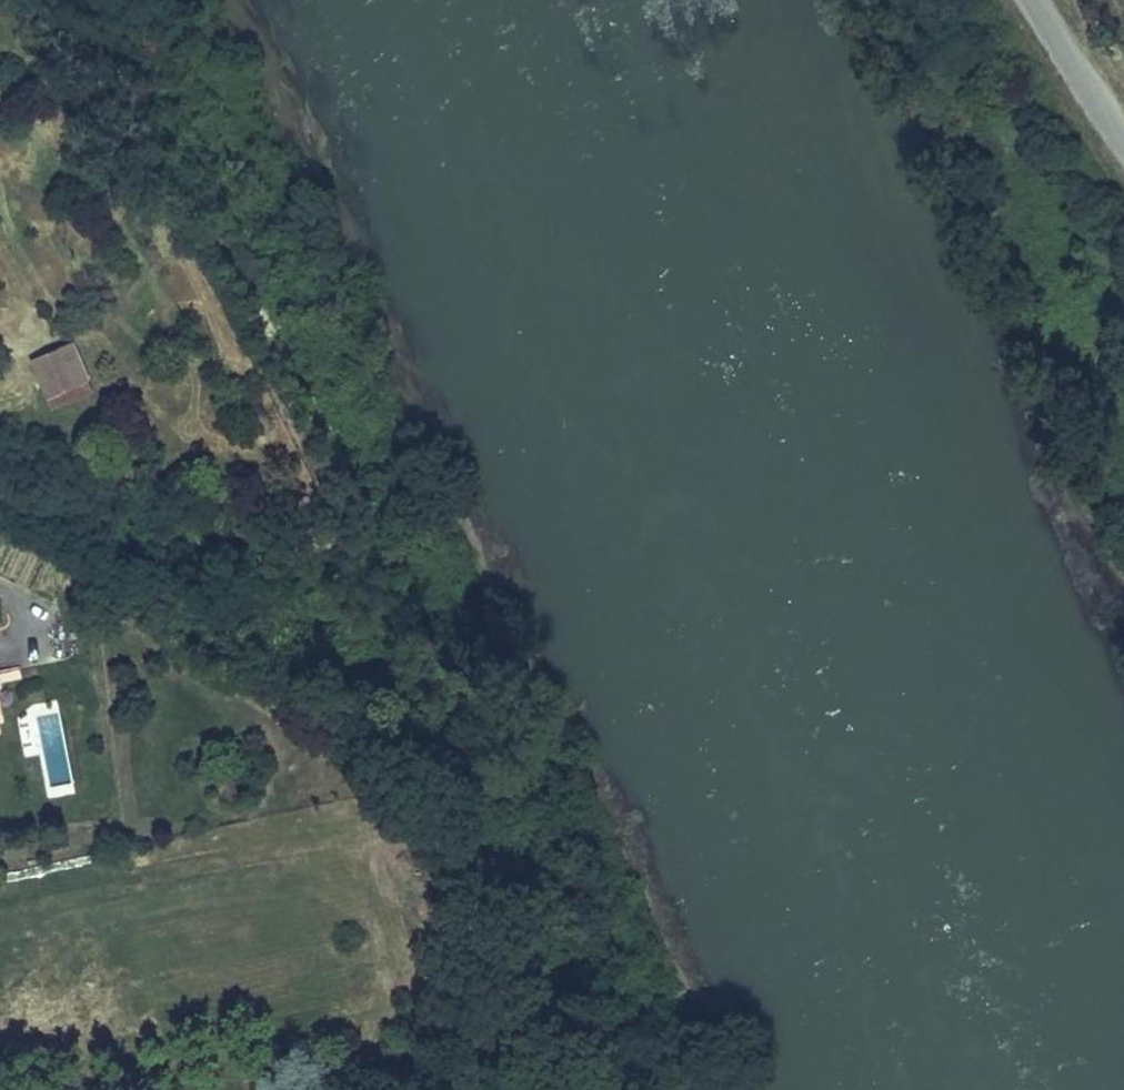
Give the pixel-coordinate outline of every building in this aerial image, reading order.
[(73,336),(29,351),(48,407),(92,391),(73,336)]
